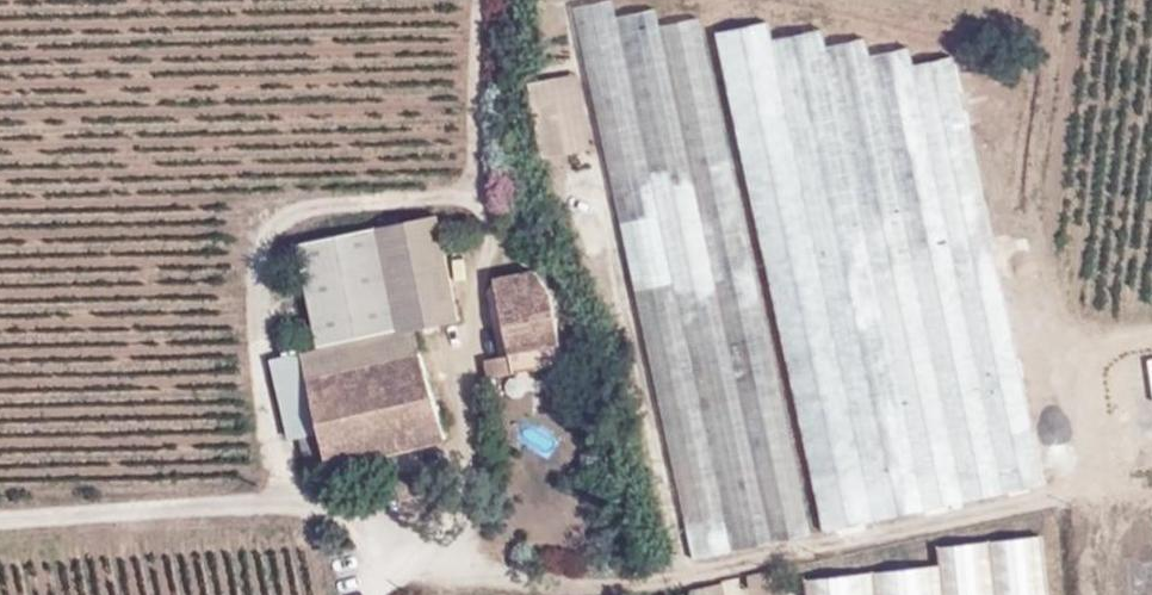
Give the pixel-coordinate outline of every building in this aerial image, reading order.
[(616,13),(612,0),(605,0),(578,5),(693,556),(809,531),(699,16),(659,22),(655,6),(616,13)] [(770,38),(767,21),(718,29),(794,393),(824,528),(1043,482),(950,54),(909,61),(905,44),(869,50),(865,35),(823,42),(821,29),(770,38)] [(581,73),(530,78),(538,155),(588,150),(581,73)] [(454,292),(437,213),(374,227),(400,327),(413,324),(459,314),(454,292)] [(400,327),(374,227),(295,246),(321,347),(400,327)] [(550,294),(542,294),(539,274),(490,284),(494,305),(502,305),(512,356),(487,362),(490,380),(516,374),(563,364),(550,294)] [(413,324),(400,327),(321,347),(304,351),(310,376),(420,350),(413,324)] [(441,436),(420,350),(310,376),(323,428),(332,463),(441,436)] [(293,435),(300,435),(307,469),(332,463),(323,428),(310,376),(304,351),(274,358),(293,435)] [(808,594),(1048,594),(1041,535),(939,545),(939,563),(807,579),(808,594)] [(752,586),(775,581),(772,566),(749,571),(752,586)] [(691,594),(725,594),(721,577),(688,584),(691,594)]
